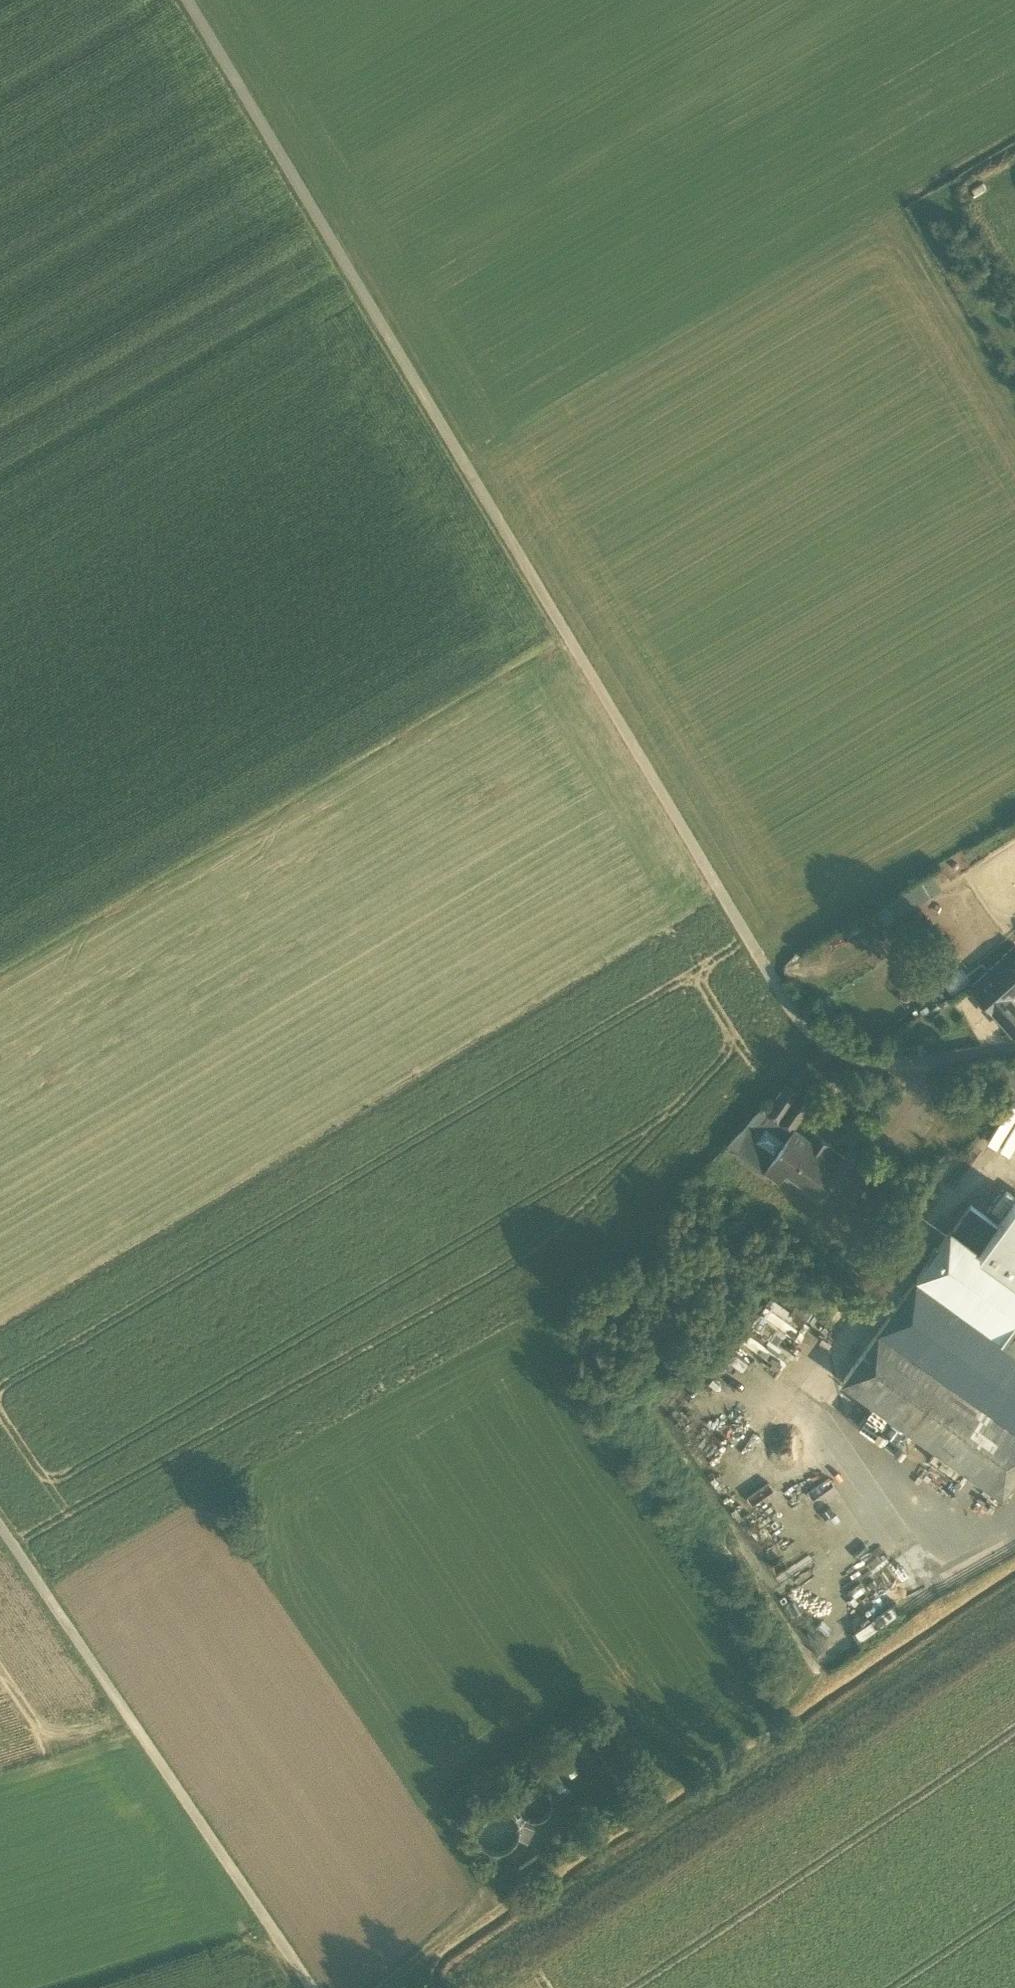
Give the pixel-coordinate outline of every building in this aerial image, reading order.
[(1013,946),(1003,955),(1003,956),(971,985),(1014,1033),(1014,1003),(1008,995),(1014,989),(1014,948),(1013,946)] [(968,981),(958,967),(941,980),(951,993),(968,981)] [(1008,1097),(1014,1086),(1014,1067),(1004,1060),(988,1082),(1008,1097)] [(786,1081),(780,1089),(794,1099),(779,1120),(791,1128),(792,1127),(812,1099),(799,1091),(786,1081)] [(779,1121),(779,1120),(794,1099),(780,1089),(766,1110),(765,1111),(779,1121)] [(763,1168),(764,1167),(791,1128),(779,1120),(779,1121),(765,1111),(766,1110),(762,1106),(727,1142),(734,1147),(735,1152),(745,1159),(751,1158),(754,1161),(755,1166),(758,1169),(763,1168)] [(792,1127),(791,1128),(764,1167),(778,1178),(782,1173),(786,1168),(819,1191),(829,1177),(831,1178),(832,1177),(846,1156),(830,1144),(829,1144),(830,1143),(830,1142),(815,1132),(810,1139),(792,1127)] [(786,1168),(782,1173),(818,1199),(834,1181),(832,1177),(831,1178),(829,1177),(819,1191),(786,1168)] [(1014,1274),(1014,1203),(1011,1200),(995,1222),(968,1203),(950,1228),(1014,1274)] [(950,1228),(915,1277),(1014,1348),(1014,1274),(950,1228)] [(877,1331),(1014,1430),(1014,1348),(915,1277),(877,1331)] [(843,1300),(853,1305),(860,1293),(851,1288),(843,1300)] [(1014,1476),(1014,1430),(877,1331),(842,1381),(1001,1495),(1014,1476)] [(911,1432),(872,1404),(865,1413),(904,1442),(911,1432)] [(896,1452),(903,1442),(865,1414),(858,1424),(896,1452)] [(526,1815),(532,1817),(539,1817),(544,1814),(549,1810),(551,1804),(551,1798),(549,1792),(545,1787),(540,1784),(533,1783),(527,1785),(522,1789),(519,1794),(517,1800),(518,1806),(521,1812),(526,1815)] [(503,1849),(511,1845),(516,1838),(519,1830),(519,1822),(515,1814),(509,1808),(502,1805),(493,1804),(485,1807),(479,1812),(474,1819),(473,1828),(475,1836),(480,1843),(487,1848),(495,1850),(503,1849)] [(518,1867),(525,1877),(544,1864),(538,1854),(518,1867)]
